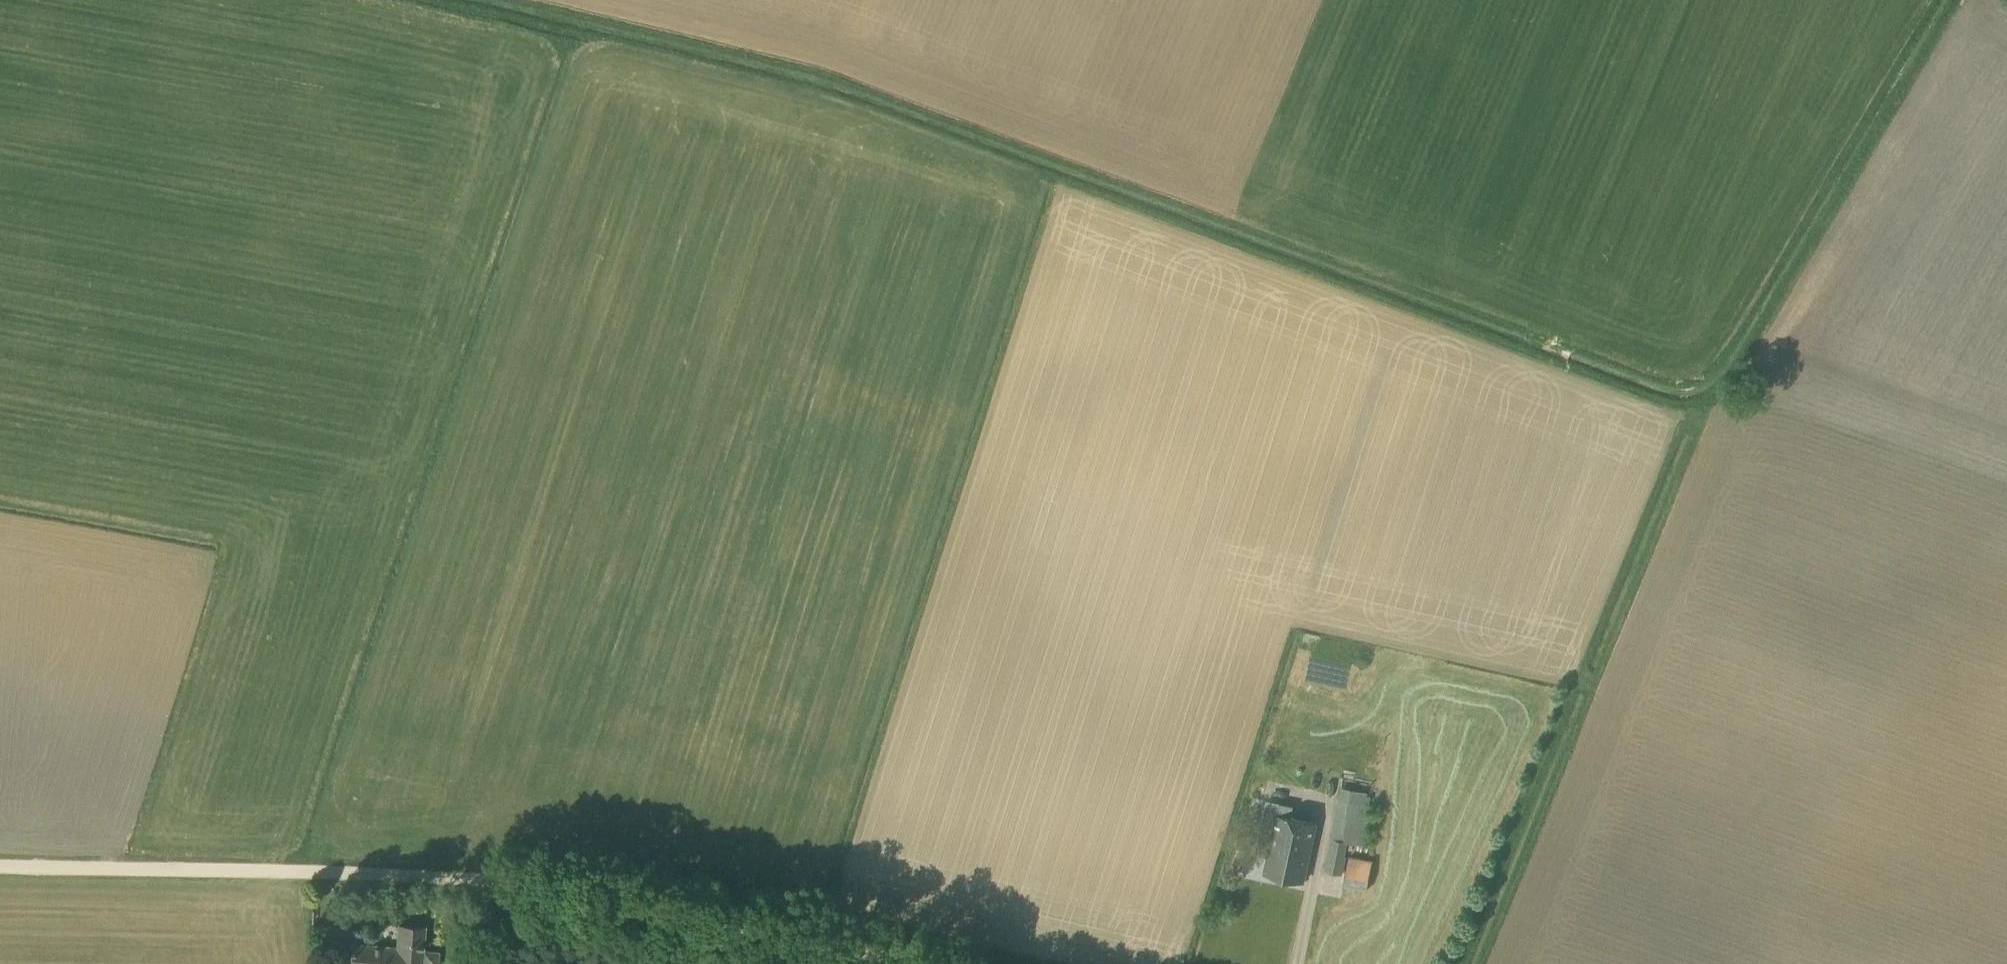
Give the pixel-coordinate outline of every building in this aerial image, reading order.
[(1290,819),(1293,806),(1279,803),(1277,816),(1290,819)] [(1337,804),(1330,840),(1348,844),(1366,847),(1373,811),(1368,810),(1337,804)] [(1304,882),(1316,824),(1290,819),(1277,816),(1276,816),(1263,873),(1304,882)] [(1235,848),(1248,850),(1251,836),(1238,834),(1235,848)] [(1327,852),(1323,871),(1342,875),(1346,856),(1327,852)] [(1366,892),(1372,860),(1348,856),(1342,887),(1366,892)] [(1214,937),(1218,924),(1207,921),(1204,934),(1214,937)] [(423,927),(399,925),(397,949),(352,945),(351,963),(401,963),(402,962),(422,963),(437,963),(438,953),(421,951),(423,927)]
